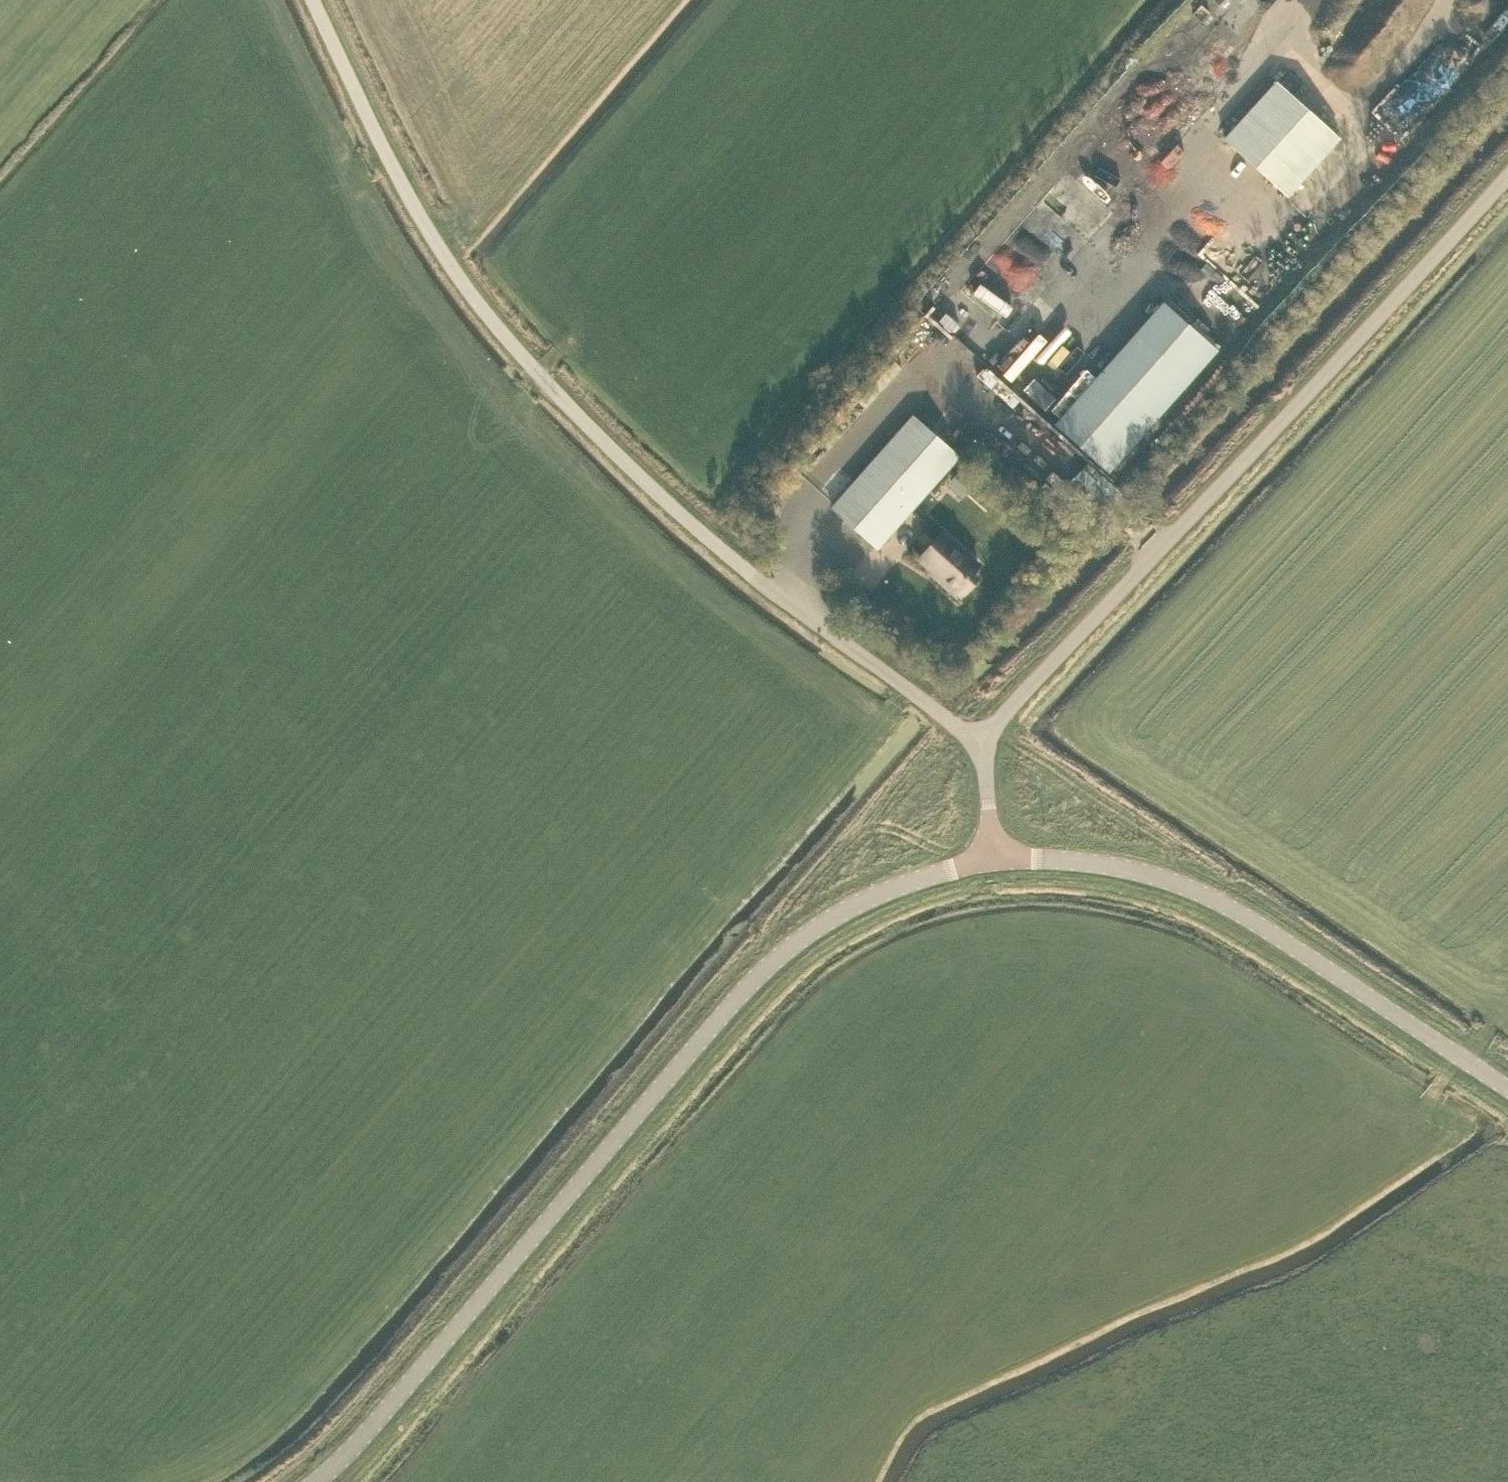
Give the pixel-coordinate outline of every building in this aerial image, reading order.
[(1040,199),(961,288),(1008,331),(1195,122),(1149,80),(1040,199)] [(1289,196),(1341,140),(1278,82),(1226,139),(1289,196)] [(1109,470),(1216,350),(1167,306),(1060,426),(1109,470)] [(831,507),(878,548),(959,457),(913,415),(831,507)] [(977,483),(961,468),(947,485),(962,499),(977,483)] [(939,579),(959,597),(976,579),(970,574),(978,565),(943,533),(942,534),(921,558),(920,558),(920,559),(940,577),(939,579)]
